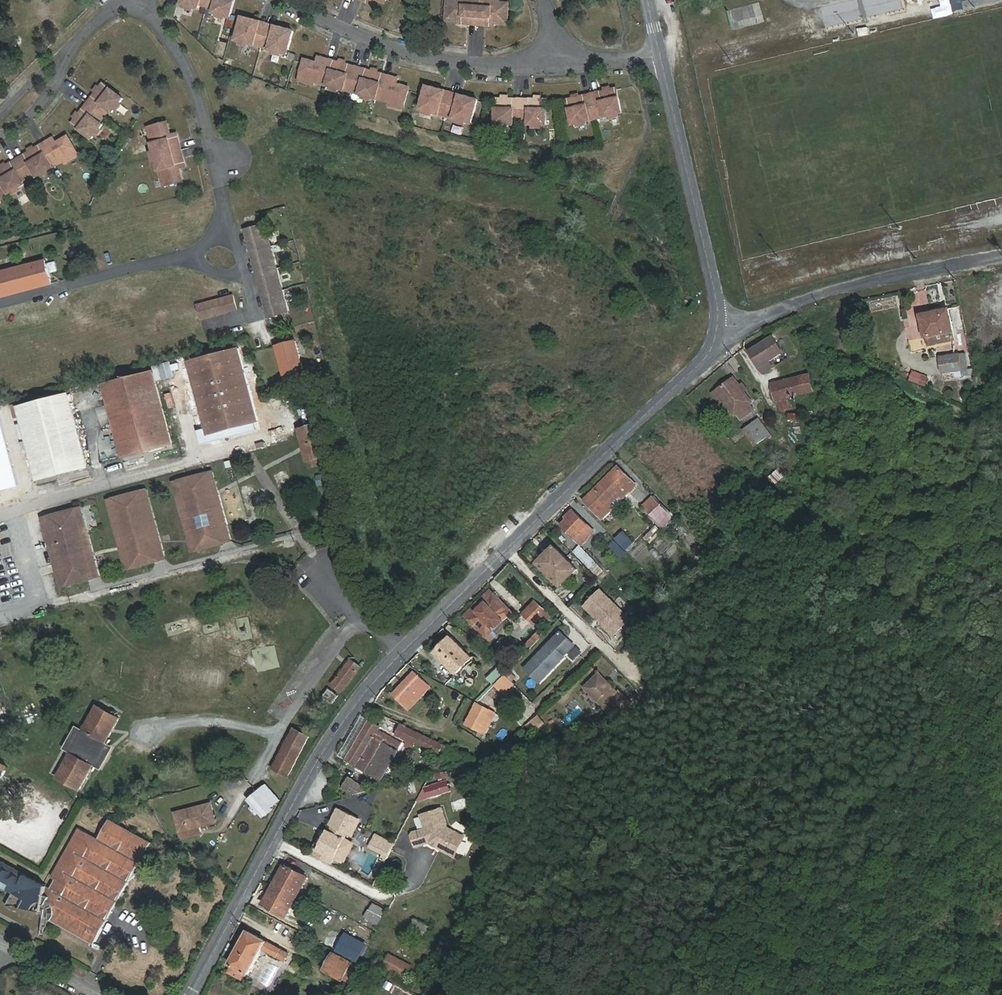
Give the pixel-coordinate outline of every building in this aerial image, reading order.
[(208,4),(209,0),(183,0),(182,4),(199,8),(200,2),(208,4)] [(208,4),(215,6),(214,12),(231,17),(235,0),(209,0),(208,4)] [(478,0),(456,0),(456,1),(447,1),(446,17),(458,18),(458,23),(476,24),(478,0)] [(476,24),(494,25),(494,20),(507,21),(508,5),(499,4),(499,0),(478,0),(476,24)] [(254,45),(255,43),(263,45),(267,29),(259,27),(260,22),(242,17),(236,40),(254,45)] [(267,29),(263,45),(270,47),(269,49),(288,54),(294,31),(275,26),(274,31),(267,29)] [(327,85),(334,61),(319,57),(317,65),(304,62),(300,78),(327,85)] [(334,61),(327,85),(352,92),(358,67),(334,61)] [(352,92),(376,98),(383,74),(358,67),(352,92)] [(376,98),(404,105),(408,89),(396,86),(398,78),(383,74),(376,98)] [(92,97),(96,100),(91,106),(102,115),(107,109),(112,113),(123,99),(103,84),(92,97)] [(439,114),(439,111),(447,113),(451,97),(444,95),(445,91),(427,86),(421,109),(439,114)] [(597,118),(622,113),(617,88),(592,94),(597,118)] [(567,99),(573,124),(597,118),(592,94),(567,99)] [(451,97),(447,113),(454,115),(454,118),(472,122),(478,100),(460,95),(459,99),(451,97)] [(496,99),(496,124),(514,124),(514,118),(522,118),(522,103),(514,103),(514,99),(496,99)] [(529,118),(529,124),(547,124),(547,99),(529,99),(529,103),(522,103),(522,118),(529,118)] [(98,121),(102,115),(91,106),(86,112),(83,109),(72,123),(92,139),(103,125),(98,121)] [(156,157),(181,150),(177,134),(168,137),(165,123),(148,128),(156,157)] [(53,167),(77,153),(69,138),(57,145),(53,138),(40,146),(53,167)] [(24,155),(27,159),(20,162),(28,175),(34,171),(38,176),(53,167),(40,146),(24,155)] [(156,157),(163,186),(180,182),(177,168),(185,166),(181,150),(156,157)] [(28,175),(20,162),(14,166),(12,163),(0,170),(0,178),(9,193),(24,184),(21,179),(28,175)] [(9,193),(0,178),(0,199),(9,193)] [(246,230),(251,252),(271,247),(265,225),(246,230)] [(76,238),(66,241),(68,248),(78,246),(76,238)] [(251,252),(257,273),(276,268),(271,247),(251,252)] [(45,260),(15,268),(22,292),(52,284),(45,260)] [(0,272),(0,298),(22,292),(15,268),(0,272)] [(263,295),(282,290),(276,268),(257,273),(263,295)] [(282,290),(263,295),(268,317),(288,311),(282,290)] [(198,305),(201,319),(237,310),(233,296),(198,305)] [(941,313),(941,309),(920,314),(925,336),(926,335),(928,344),(953,339),(951,330),(953,330),(949,312),(941,313)] [(782,352),(772,336),(749,350),(760,368),(763,366),(762,364),(782,352)] [(295,341),(277,346),(286,380),(305,376),(295,341)] [(239,348),(189,362),(209,435),(258,422),(239,348)] [(962,369),(959,354),(941,356),(944,372),(962,369)] [(153,371),(103,384),(123,458),(173,444),(153,371)] [(751,398),(733,373),(713,388),(719,397),(723,395),(735,410),(736,409),(741,415),(753,406),(749,399),(751,398)] [(927,377),(915,373),(912,380),(925,384),(927,377)] [(808,375),(787,380),(791,395),(812,390),(808,375)] [(787,380),(772,383),(776,399),(791,395),(787,380)] [(68,394),(18,407),(37,480),(87,467),(68,394)] [(18,485),(0,416),(0,490),(18,485)] [(744,423),(749,429),(758,421),(754,416),(744,423)] [(758,421),(749,429),(756,439),(766,432),(758,421)] [(302,440),(307,461),(308,461),(310,468),(320,465),(319,458),(326,456),(317,424),(299,429),(302,440)] [(584,501),(618,468),(616,465),(581,498),(584,501)] [(630,480),(618,468),(584,501),(595,513),(630,480)] [(207,473),(179,481),(198,550),(226,542),(207,473)] [(632,483),(630,480),(595,513),(598,516),(632,483)] [(141,492),(113,499),(131,568),(160,560),(141,492)] [(658,503),(650,494),(640,504),(648,512),(658,503)] [(658,503),(648,512),(661,526),(671,516),(658,503)] [(53,537),(66,586),(94,578),(76,509),(42,518),(47,538),(53,537)] [(584,536),(587,539),(594,532),(572,509),(565,516),(567,518),(561,524),(578,542),(584,536)] [(582,545),(587,539),(584,536),(578,542),(582,545)] [(626,553),(616,542),(609,548),(620,559),(626,553)] [(577,569),(555,546),(539,562),(562,585),(577,569)] [(467,619),(494,594),(489,589),(463,614),(467,619)] [(601,592),(584,608),(606,630),(622,614),(601,592)] [(512,612),(494,594),(467,619),(486,637),(492,631),(512,612)] [(544,612),(534,602),(522,614),(532,624),(544,612)] [(524,645),(528,648),(544,632),(541,629),(524,645)] [(560,630),(548,643),(554,649),(566,636),(560,630)] [(496,635),(492,631),(486,637),(490,641),(496,635)] [(472,657),(451,635),(435,652),(460,676),(465,670),(462,667),(472,657)] [(548,643),(525,666),(539,680),(562,657),(561,656),(573,643),(566,636),(554,649),(548,643)] [(351,660),(332,684),(341,692),(361,667),(351,660)] [(408,695),(415,702),(422,694),(423,695),(426,692),(425,691),(430,686),(415,672),(393,695),(401,702),(408,695)] [(494,683),(503,692),(512,683),(503,674),(494,683)] [(598,674),(586,687),(614,714),(627,709),(633,703),(620,690),(618,692),(598,674)] [(324,697),(332,703),(337,696),(329,690),(324,697)] [(408,709),(415,702),(408,695),(401,702),(408,709)] [(462,720),(466,722),(476,702),(473,701),(462,720)] [(476,702),(466,722),(470,724),(478,729),(486,715),(480,712),(483,706),(476,702)] [(102,771),(115,748),(106,743),(119,718),(97,706),(83,730),(75,726),(63,749),(69,752),(56,777),(80,790),(93,766),(102,771)] [(480,712),(486,715),(489,709),(483,706),(480,712)] [(368,719),(345,758),(379,778),(396,749),(398,749),(402,743),(378,729),(380,726),(368,719)] [(445,743),(401,723),(396,734),(413,742),(411,748),(417,751),(421,742),(440,751),(445,743)] [(309,736),(294,729),(274,769),(288,776),(309,736)] [(343,787),(355,793),(371,789),(348,777),(343,787)] [(437,784),(423,789),(426,797),(440,792),(437,784)] [(266,785),(249,800),(264,817),(273,808),(272,807),(280,800),(266,785)] [(180,832),(216,823),(212,803),(176,813),(180,832)] [(443,804),(422,811),(427,825),(414,829),(413,831),(417,843),(431,838),(432,838),(435,837),(441,840),(442,844),(456,852),(466,833),(449,823),(443,804)] [(332,825),(333,826),(348,833),(352,835),(361,819),(341,809),(332,825)] [(52,922),(55,919),(96,942),(118,902),(128,893),(124,891),(129,882),(138,873),(135,872),(140,862),(149,855),(146,853),(152,843),(110,819),(99,839),(80,828),(52,878),(55,880),(50,889),(0,860),(0,886),(14,893),(7,906),(12,907),(12,906),(17,906),(17,907),(25,909),(25,908),(29,908),(29,909),(34,910),(37,905),(40,908),(38,909),(38,912),(38,914),(39,915),(41,916),(45,916),(44,918),(49,919),(52,922)] [(345,839),(348,833),(333,826),(330,831),(329,830),(319,849),(335,858),(345,839)] [(371,844),(384,851),(389,843),(376,836),(371,844)] [(354,844),(345,839),(335,858),(344,862),(354,844)] [(384,851),(389,854),(393,845),(389,843),(384,851)] [(307,876),(285,863),(262,902),(285,915),(307,876)] [(386,909),(374,902),(371,908),(383,915),(386,909)] [(383,915),(371,908),(367,915),(379,922),(383,915)] [(434,929),(418,919),(412,929),(429,938),(434,929)] [(288,951),(248,929),(230,963),(232,964),(241,969),(246,972),(248,973),(262,947),(284,959),(288,951)] [(352,961),(333,951),(323,970),(342,980),(352,961)] [(386,963),(407,977),(414,965),(393,952),(386,963)] [(232,964),(228,971),(242,980),(246,972),(241,969),(232,964)]
